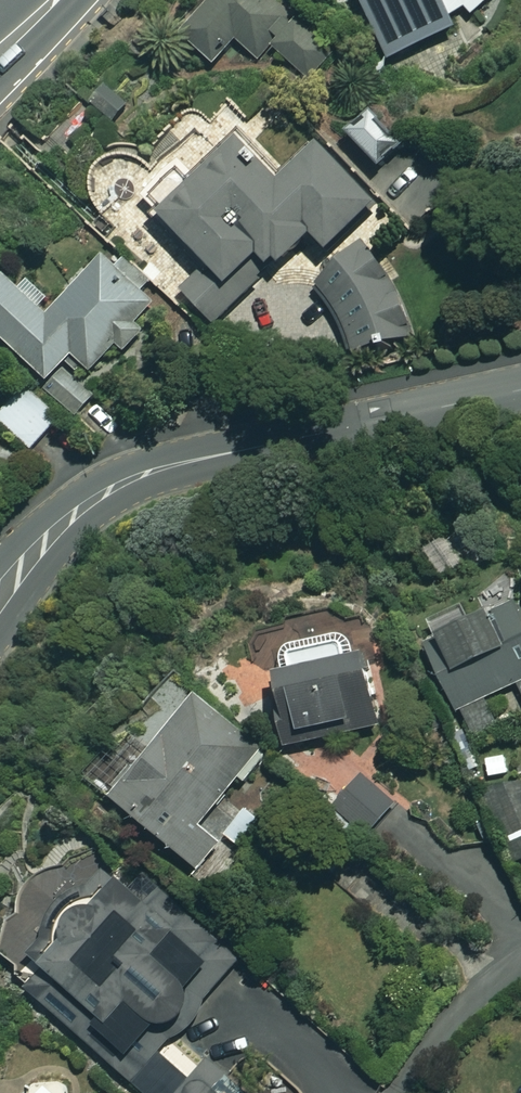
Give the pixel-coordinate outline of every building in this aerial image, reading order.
[(262,62),(274,50),(308,82),(335,53),(278,0),(226,0),(190,39),(218,66),(240,42),(262,62)] [(460,32),(495,0),(369,0),(397,61),(460,32)] [(408,149),(377,115),(355,136),(386,170),(408,149)] [(190,294),(227,331),(278,280),(270,272),(277,265),(287,275),(325,237),(341,254),(387,208),(329,149),(292,187),(251,145),(172,223),(216,268),(190,294)] [(424,327),(376,251),(320,286),(368,362),(424,327)] [(0,294),(0,332),(53,383),(43,392),(74,422),(100,396),(91,388),(166,309),(113,257),(63,309),(38,285),(29,295),(13,280),(0,294)] [(13,395),(0,383),(0,408),(13,395)] [(66,420),(31,389),(2,421),(37,453),(66,420)] [(434,651),(480,742),(520,721),(520,715),(510,693),(520,687),(520,606),(434,651)] [(356,637),(280,654),(302,751),(391,731),(376,662),(362,665),(356,637)] [(208,827),(270,755),(205,699),(118,799),(206,875),(230,846),(208,827)] [(215,1063),(195,1085),(169,1061),(257,965),(174,889),(157,908),(115,869),(97,890),(77,902),(62,919),(51,940),(35,958),(49,971),(31,991),(141,1092),(248,1092),(215,1063)]
